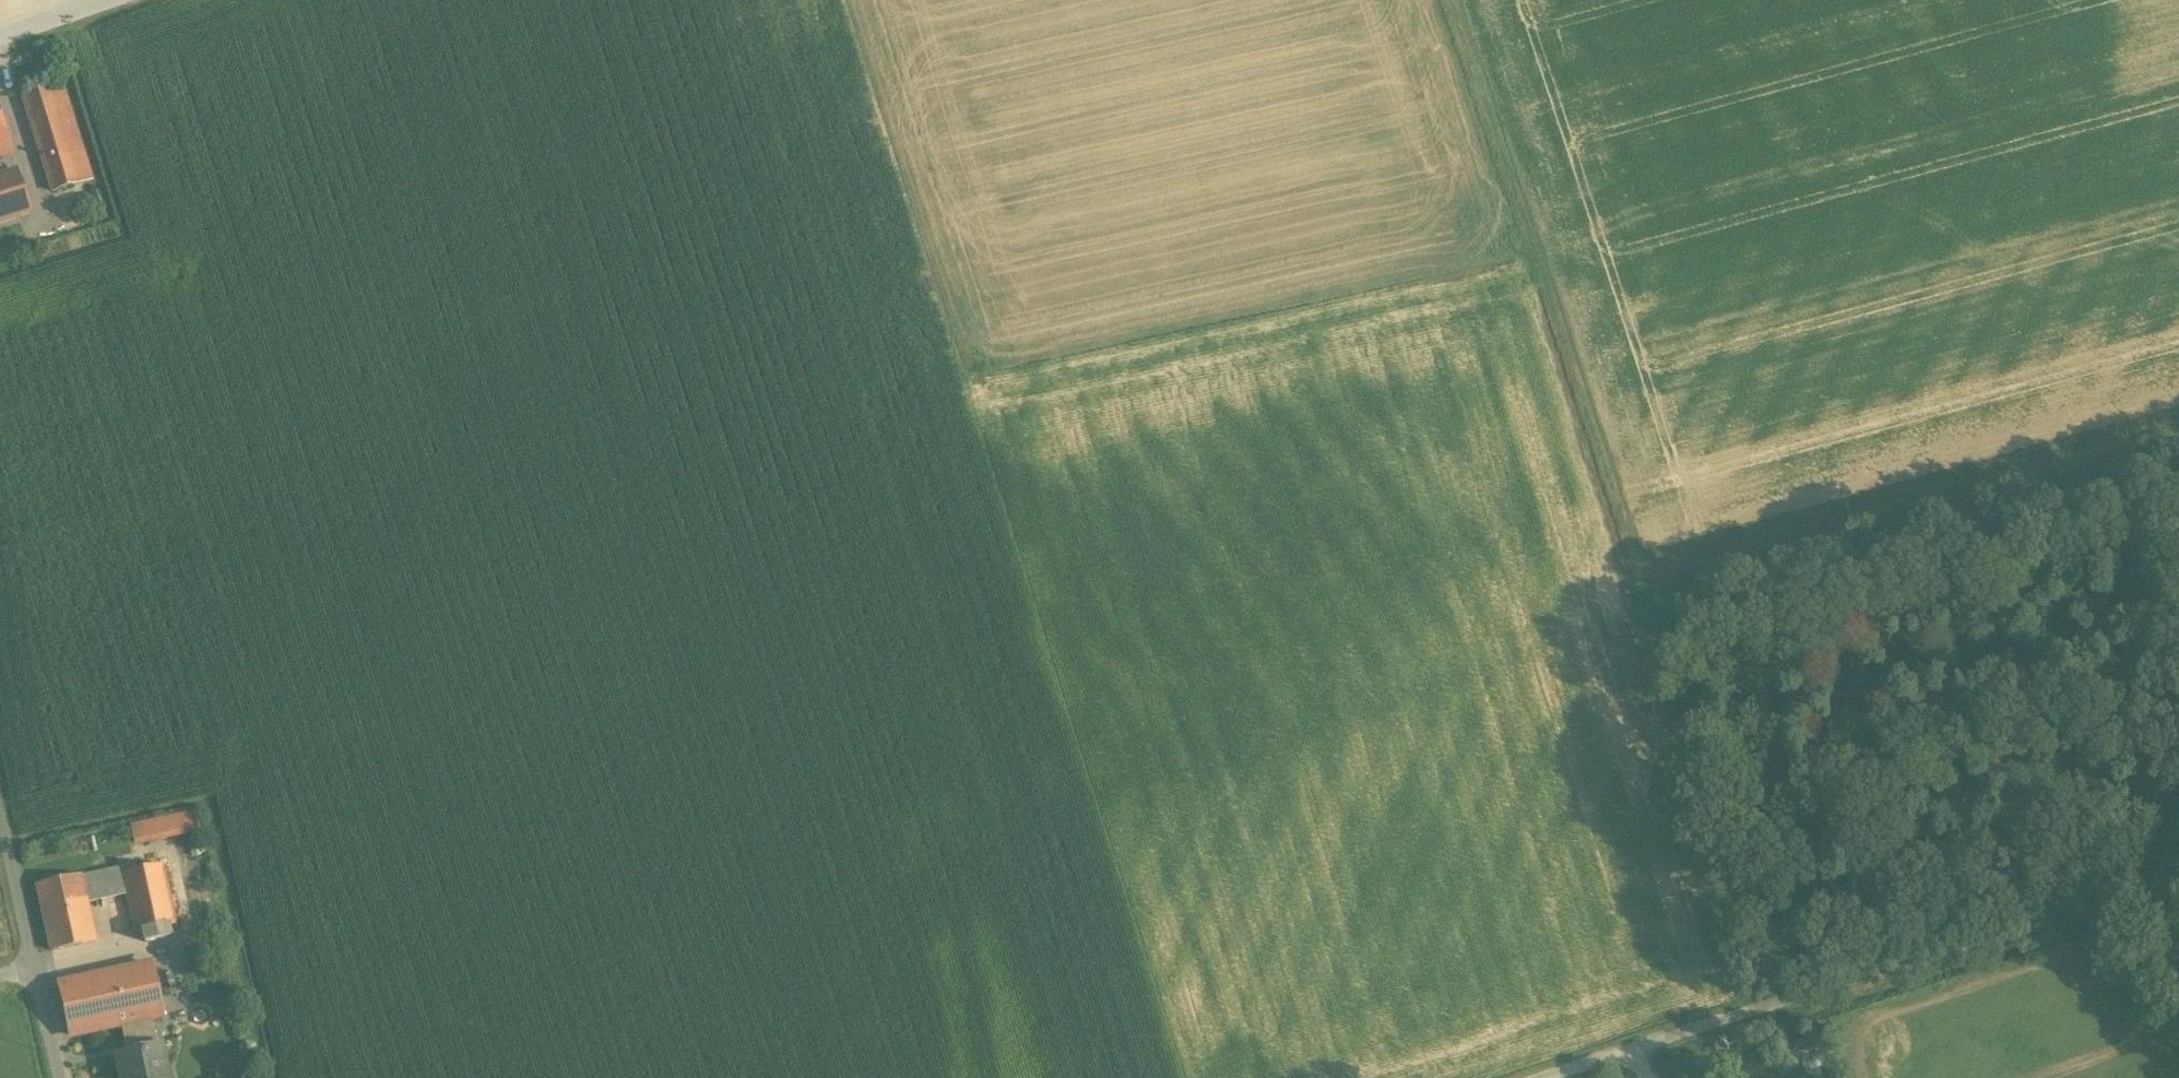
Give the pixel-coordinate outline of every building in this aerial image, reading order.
[(78,172),(49,89),(22,98),(50,181),(78,172)] [(9,155),(0,126),(0,158),(9,155)] [(0,174),(0,217),(28,208),(16,173),(6,177),(5,172),(0,174)] [(200,800),(139,811),(143,832),(203,821),(200,800)] [(161,866),(123,874),(127,895),(135,934),(141,932),(144,943),(169,938),(166,927),(174,926),(161,866)] [(122,871),(81,881),(85,904),(127,895),(123,874),(122,871)] [(80,877),(38,886),(52,952),(94,943),(85,904),(81,881),(80,877)] [(150,970),(109,979),(109,975),(59,985),(70,1037),(119,1027),(118,1024),(150,1018),(159,1016),(150,970)] [(118,1024),(119,1027),(125,1054),(113,1057),(118,1077),(166,1077),(159,1047),(157,1047),(150,1018),(118,1024)]
